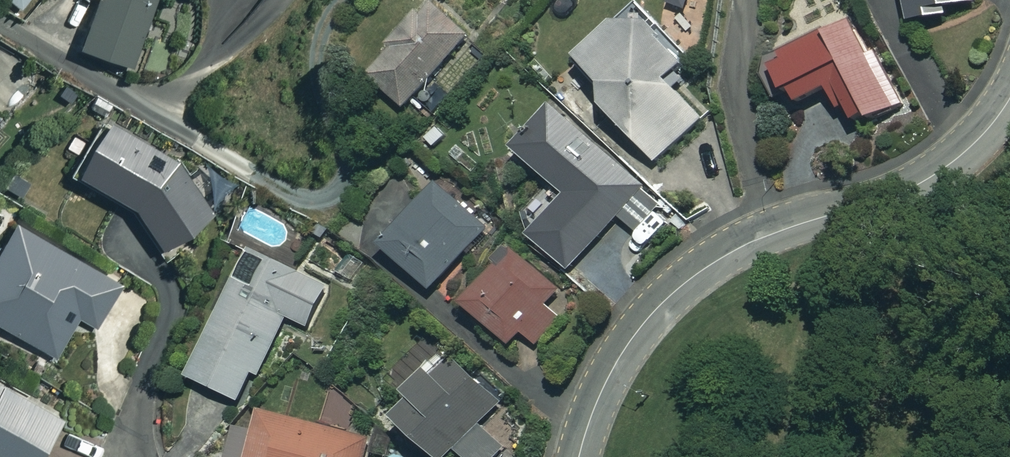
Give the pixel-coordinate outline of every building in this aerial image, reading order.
[(78,45),(131,64),(155,0),(94,0),(78,45)] [(432,0),(429,0),(366,73),(406,107),(470,33),(432,0)] [(913,21),(948,14),(947,7),(977,0),(908,0),(913,21)] [(690,63),(637,4),(580,55),(608,85),(606,103),(658,161),(707,116),(673,78),(690,63)] [(796,104),(828,88),(840,110),(848,105),(859,126),(905,103),(877,49),(872,52),(856,20),(829,34),(827,30),(772,58),(796,104)] [(534,235),(570,268),(617,217),(635,233),(664,201),(560,106),(519,150),(570,196),(534,235)] [(174,155),(107,114),(75,167),(134,205),(160,247),(211,215),(174,155)] [(489,231),(439,184),(384,243),(434,289),(489,231)] [(13,220),(0,242),(0,323),(54,354),(77,315),(94,325),(119,283),(13,220)] [(330,287),(251,249),(189,376),(241,401),(256,371),(261,374),(288,317),(310,328),(330,287)] [(560,288),(515,249),(468,304),(513,342),(523,331),(539,344),(560,319),(544,306),(560,288)] [(423,336),(390,370),(417,396),(398,416),(441,456),(452,456),(459,449),(467,456),(500,456),(506,450),(480,425),(503,401),(455,354),(448,361),(423,336)] [(62,417),(0,380),(0,456),(38,456),(62,417)] [(263,408),(257,431),(242,427),(234,456),(367,456),(373,438),(263,408)]
